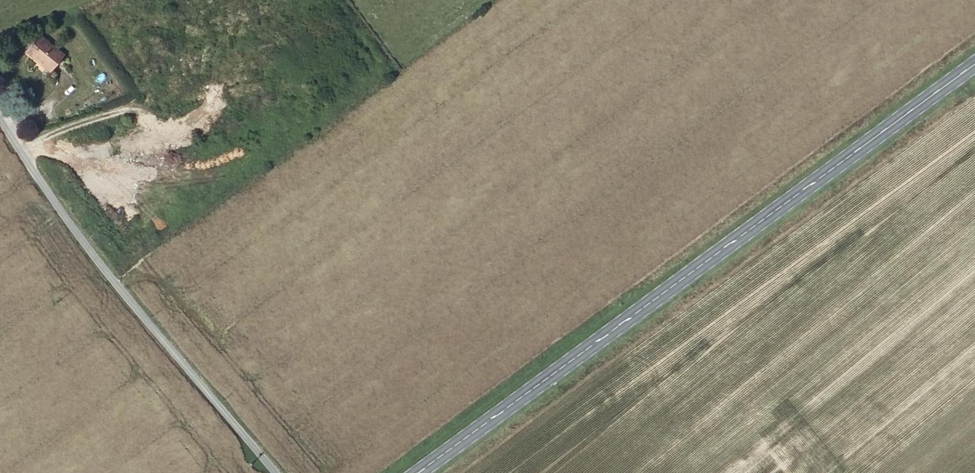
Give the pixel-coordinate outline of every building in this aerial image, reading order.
[(49,68),(62,52),(38,33),(24,49),(32,57),(34,55),(49,68)]
